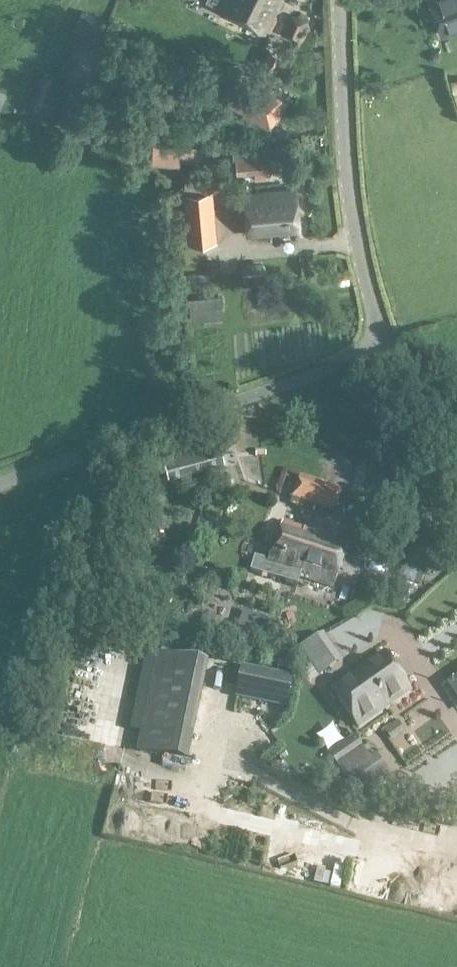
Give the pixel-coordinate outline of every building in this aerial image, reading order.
[(219,6),(218,8),(233,16),(264,32),(266,29),(270,31),(276,18),(272,16),(280,0),(222,0),(219,6)] [(443,35),(446,34),(456,30),(456,0),(432,0),(443,35)] [(294,17),(286,35),(297,40),(306,21),(294,17)] [(282,57),(268,50),(260,67),(274,74),(282,57)] [(243,116),(270,128),(283,102),(249,86),(238,107),(246,111),(243,116)] [(153,155),(152,165),(179,168),(180,158),(181,147),(154,145),(153,155)] [(249,148),(233,150),(234,160),(238,159),(239,174),(255,173),(255,179),(266,178),(266,171),(280,170),(279,155),(251,157),(250,157),(249,148)] [(218,240),(213,189),(183,193),(188,243),(218,240)] [(248,235),(299,231),(296,190),(245,194),(248,235)] [(222,296),(189,299),(191,320),(224,317),(222,296)] [(224,469),(218,448),(163,464),(169,484),(224,469)] [(344,488),(302,474),(299,480),(298,480),(291,499),(335,513),(344,488)] [(297,585),(300,577),(333,588),(347,545),(307,532),(283,524),(270,563),(256,558),(252,570),(297,585)] [(403,563),(425,570),(436,537),(413,530),(403,563)] [(235,631),(258,640),(266,618),(243,610),(235,631)] [(158,654),(136,753),(185,764),(207,665),(158,654)] [(409,692),(383,655),(333,690),(359,727),(409,692)] [(234,698),(286,709),(293,678),(241,667),(234,698)] [(432,681),(456,718),(456,670),(454,667),(432,681)] [(354,735),(329,753),(339,768),(351,759),(362,751),(364,749),(364,748),(354,735)] [(414,756),(420,767),(455,748),(449,737),(414,756)] [(378,762),(373,756),(347,774),(359,791),(383,775),(375,764),(378,762)]
